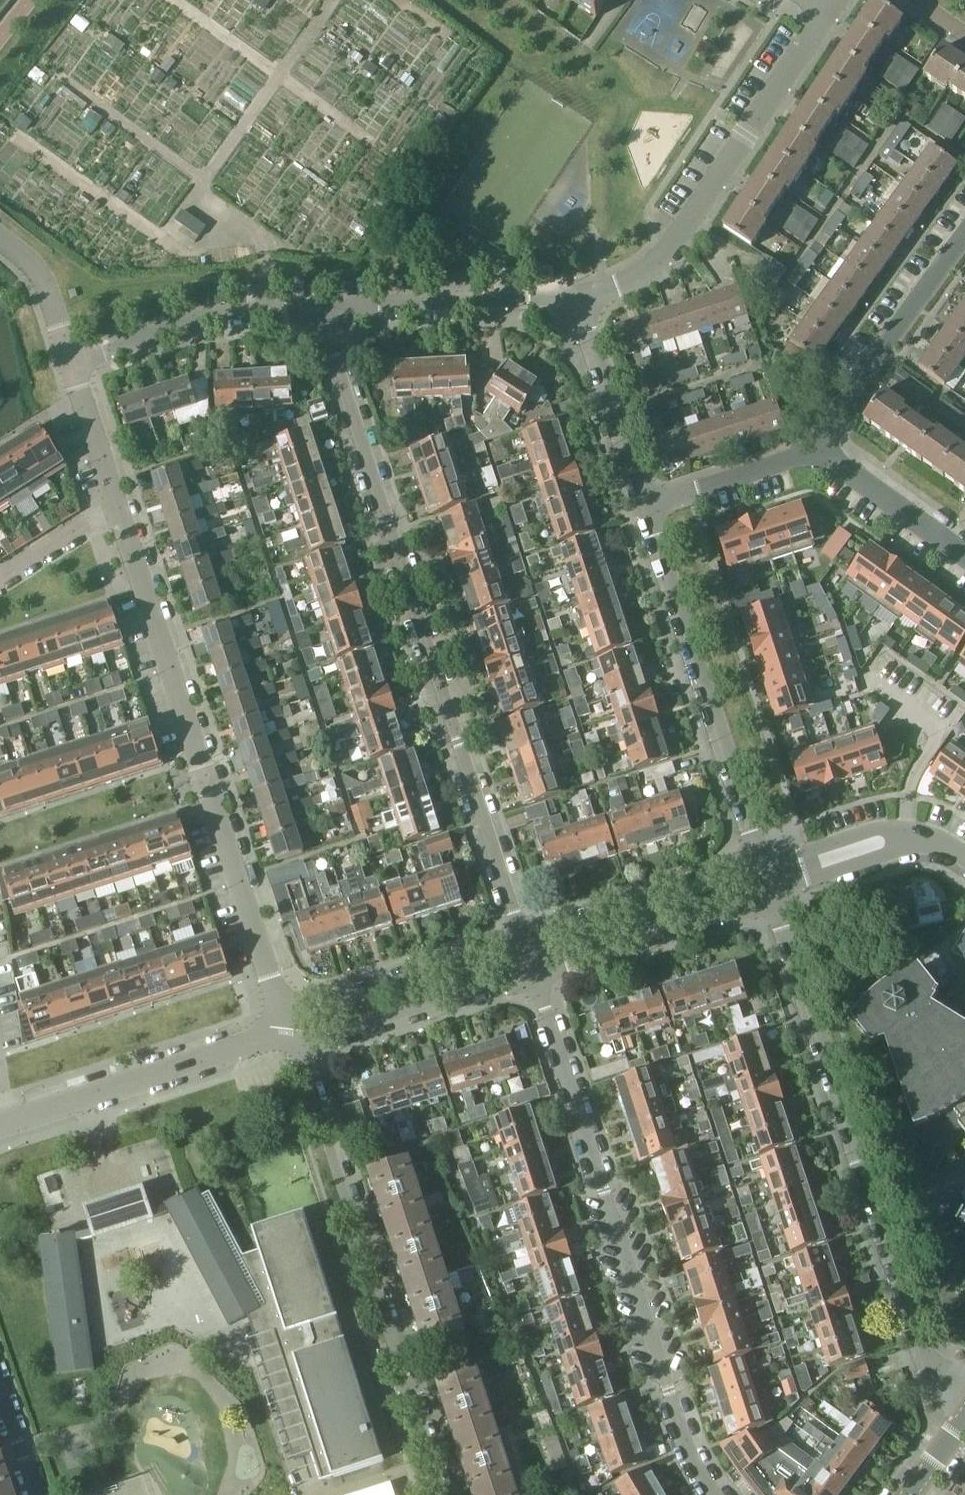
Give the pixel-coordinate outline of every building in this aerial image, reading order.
[(596,18),(597,18),(608,0),(568,0),(596,18)] [(896,30),(903,20),(875,1),(871,7),(872,8),(865,20),(864,19),(836,60),(837,61),(829,73),(828,72),(824,77),(853,96),(859,86),(850,80),(856,71),(862,75),(887,38),(881,34),(887,24),(896,30)] [(943,47),(924,76),(934,83),(940,74),(950,80),(946,86),(964,99),(964,62),(960,58),(959,60),(948,53),(949,51),(943,47)] [(895,54),(888,65),(912,81),(919,71),(895,54)] [(905,92),(912,81),(888,65),(881,76),(905,92)] [(853,96),(824,77),(820,83),(822,84),(814,95),(813,94),(785,136),(787,137),(779,148),(778,147),(774,152),(802,171),(809,161),(800,155),(806,146),(812,150),(837,113),(831,109),(837,100),(846,106),(853,96)] [(855,100),(851,106),(859,111),(863,106),(855,100)] [(908,113),(916,118),(923,108),(915,103),(908,113)] [(945,105),(929,128),(940,136),(955,112),(945,105)] [(955,112),(940,136),(950,143),(964,121),(964,119),(955,112)] [(886,144),(895,150),(903,138),(911,126),(907,124),(900,124),(886,144)] [(844,130),(837,141),(862,157),(869,146),(844,130)] [(935,149),(938,146),(929,140),(920,153),(925,156),(917,166),(943,185),(957,165),(935,149)] [(854,168),(862,157),(837,141),(830,152),(854,168)] [(895,150),(886,144),(878,155),(887,161),(889,158),(899,165),(899,166),(904,170),(910,162),(911,161),(895,150)] [(764,170),(763,169),(735,210),(737,212),(729,223),(727,222),(724,228),(752,247),(759,236),(750,231),(756,222),(761,225),(787,188),(781,184),(787,175),(796,181),(802,171),(774,152),(770,158),(772,159),(764,170)] [(943,185),(917,166),(908,179),(901,173),(896,181),(899,183),(900,183),(903,186),(929,204),(943,185)] [(858,184),(866,190),(873,179),(866,173),(858,184)] [(900,183),(899,183),(896,181),(894,180),(880,199),(889,206),(889,205),(915,224),(929,204),(903,186),(900,183)] [(859,200),(866,190),(858,184),(850,194),(859,200)] [(853,209),(844,203),(830,223),(839,229),(853,209)] [(794,205),(787,216),(812,232),(818,222),(794,205)] [(915,224),(889,205),(889,206),(875,225),(901,243),(915,224)] [(183,210),(175,221),(183,226),(180,231),(195,243),(207,227),(183,210)] [(805,243),(812,232),(787,216),(780,227),(805,243)] [(830,223),(816,242),(825,248),(839,229),(830,223)] [(861,244),(887,263),(901,243),(875,225),(861,244)] [(825,248),(816,242),(802,262),(811,268),(825,248)] [(861,244),(847,264),(873,282),(887,263),(861,244)] [(759,268),(779,281),(787,269),(766,256),(759,268)] [(811,268),(802,262),(788,281),(797,287),(811,268)] [(873,282),(847,264),(833,284),(859,302),(873,282)] [(772,292),(779,281),(759,268),(752,278),(772,292)] [(735,288),(714,295),(723,322),(747,314),(737,282),(733,283),(735,288)] [(833,284),(819,303),(845,322),(859,302),(833,284)] [(774,300),(782,306),(789,296),(781,290),(774,300)] [(698,331),(723,322),(714,295),(693,301),(692,297),(688,298),(698,331)] [(674,339),(698,331),(688,298),(685,299),(686,304),(664,311),(674,339)] [(775,316),(782,306),(774,300),(766,310),(775,316)] [(839,330),(845,322),(819,303),(805,323),(831,341),(833,339),(836,341),(841,333),(839,330)] [(961,308),(947,328),(964,341),(964,311),(961,308)] [(649,347),(674,339),(664,311),(644,317),(643,313),(638,314),(649,347)] [(625,355),(649,347),(638,314),(635,315),(636,320),(615,327),(625,355)] [(831,341),(805,323),(783,355),(807,373),(816,360),(817,361),(831,341)] [(959,366),(964,358),(964,341),(947,328),(941,337),(938,335),(932,343),(935,345),(933,347),(959,366)] [(959,366),(933,347),(919,367),(945,386),(947,383),(959,366)] [(745,352),(734,356),(736,364),(747,360),(745,352)] [(725,367),(736,364),(734,356),(722,360),(725,367)] [(469,358),(451,359),(453,399),(454,411),(464,410),(463,396),(473,396),(471,360),(469,360),(469,358)] [(447,399),(453,399),(451,359),(434,360),(436,398),(447,397),(447,399)] [(481,432),(483,435),(493,426),(491,424),(527,371),(508,359),(506,364),(504,362),(498,371),(502,374),(494,384),(492,383),(488,390),(490,391),(489,393),(496,398),(484,417),(476,412),(475,426),(481,432)] [(413,361),(415,401),(416,401),(425,401),(425,398),(436,398),(434,360),(413,361)] [(388,452),(421,441),(417,428),(416,401),(415,401),(413,361),(398,362),(398,364),(395,364),(395,366),(393,366),(394,375),(396,375),(397,390),(395,390),(395,398),(397,398),(397,400),(403,400),(404,409),(399,410),(403,422),(406,432),(389,438),(384,441),(388,452)] [(272,369),(274,410),(275,423),(279,434),(288,431),(286,424),(285,406),(293,406),(293,403),(295,403),(295,395),(293,395),(292,381),(295,381),(294,373),(292,373),(291,370),(289,371),(289,368),(272,369)] [(696,368),(684,372),(687,380),(698,376),(696,368)] [(266,411),(274,410),(272,369),(254,370),(256,408),(265,407),(266,411)] [(900,369),(892,380),(909,392),(926,404),(934,394),(917,381),(900,369)] [(246,408),(256,408),(254,370),(233,371),(236,412),(246,411),(246,408)] [(229,412),(236,412),(233,371),(218,372),(218,374),(215,374),(217,410),(229,409),(229,412)] [(493,426),(483,435),(489,440),(513,432),(503,422),(512,409),(520,415),(521,413),(524,415),(530,406),(527,404),(530,399),(537,404),(544,402),(548,397),(546,390),(540,386),(543,382),(527,371),(491,424),(493,426)] [(676,384),(687,380),(684,372),(673,376),(676,384)] [(742,378),(745,385),(755,382),(752,374),(742,378)] [(732,389),(745,385),(742,378),(730,382),(732,389)] [(189,379),(165,387),(174,413),(189,408),(197,405),(195,397),(189,379)] [(647,385),(635,389),(638,396),(649,393),(647,385)] [(174,413),(165,387),(143,394),(151,420),(165,415),(174,413)] [(691,395),(694,402),(706,398),(703,390),(691,395)] [(884,392),(864,420),(870,424),(871,423),(882,430),(881,432),(922,461),(923,460),(934,467),(933,469),(938,473),(958,445),(948,438),(942,446),(933,440),(937,434),(900,409),(896,414),(888,408),(894,399),(884,392)] [(151,420),(143,394),(119,402),(127,428),(151,420)] [(683,406),(694,402),(691,395),(681,398),(683,406)] [(197,405),(189,408),(191,417),(199,415),(200,419),(208,416),(208,396),(195,397),(197,405)] [(308,403),(314,423),(329,418),(323,399),(308,403)] [(964,431),(964,416),(941,399),(934,409),(964,431)] [(785,429),(776,400),(751,409),(760,437),(785,429)] [(643,411),(645,418),(656,415),(654,407),(643,411)] [(760,437),(751,409),(727,417),(736,445),(760,437)] [(463,414),(456,417),(460,429),(467,426),(463,414)] [(448,433),(460,429),(456,417),(445,420),(448,433)] [(702,425),(711,453),(736,445),(727,417),(702,425)] [(172,437),(181,434),(176,420),(168,423),(172,437)] [(527,442),(529,451),(565,439),(560,422),(522,434),(525,443),(527,442)] [(270,437),(279,434),(275,423),(266,425),(270,437)] [(45,476),(46,478),(66,467),(52,424),(42,430),(23,441),(45,476)] [(702,425),(677,433),(687,461),(711,453),(702,425)] [(425,426),(417,428),(421,441),(429,439),(425,426)] [(237,435),(241,447),(241,445),(259,440),(256,428),(238,434),(238,435),(237,435)] [(281,457),(316,445),(310,428),(241,450),(244,461),(278,450),(281,457)] [(469,436),(473,447),(485,444),(484,442),(489,440),(483,435),(481,432),(469,436)] [(662,469),(687,461),(677,433),(653,441),(662,469)] [(241,447),(237,435),(228,438),(232,450),(241,447)] [(410,449),(415,466),(454,454),(451,445),(449,446),(446,438),(410,449)] [(498,469),(502,481),(513,477),(534,471),(572,458),(565,439),(529,451),(533,461),(512,468),(511,465),(498,469)] [(489,444),(493,454),(493,455),(493,454),(496,463),(507,459),(504,451),(505,451),(502,440),(489,444)] [(45,476),(23,441),(5,453),(31,495),(49,483),(46,478),(45,476)] [(487,451),(485,444),(473,447),(475,455),(487,451)] [(281,465),(262,471),(262,470),(249,474),(252,483),(321,461),(316,445),(281,457),(283,464),(281,465)] [(962,461),(964,456),(964,450),(958,445),(938,473),(944,477),(945,475),(955,483),(954,484),(964,492),(964,463),(962,461)] [(5,453),(0,456),(0,486),(10,502),(14,508),(32,496),(31,495),(5,453)] [(134,468),(142,465),(139,454),(131,457),(134,468)] [(415,466),(420,483),(457,471),(454,462),(456,461),(454,454),(415,466)] [(575,467),(572,458),(534,471),(537,480),(539,479),(542,488),(580,475),(577,466),(575,467)] [(201,460),(187,464),(189,472),(203,468),(201,460)] [(289,481),(291,488),(327,477),(321,461),(252,483),(255,493),(267,489),(266,488),(289,481)] [(154,475),(161,498),(186,491),(186,490),(181,475),(189,472),(187,464),(154,475)] [(480,470),(484,480),(495,476),(492,466),(480,470)] [(420,483),(425,499),(464,486),(462,479),(460,479),(457,471),(420,483)] [(542,488),(545,497),(536,500),(539,508),(584,494),(581,486),(583,486),(580,475),(542,488)] [(495,476),(484,480),(486,489),(498,485),(495,476)] [(287,507),(294,504),(332,493),(327,477),(291,488),(285,490),(288,498),(285,499),(287,507)] [(513,477),(502,481),(505,490),(516,486),(513,477)] [(208,483),(194,487),(197,495),(210,490),(211,491),(221,488),(218,480),(208,483)] [(0,486),(0,508),(10,502),(0,486)] [(430,514),(467,503),(464,494),(467,493),(464,486),(425,499),(430,514)] [(186,490),(186,491),(161,498),(169,522),(194,513),(189,498),(197,495),(194,487),(186,490)] [(299,511),(302,520),(337,509),(332,493),(294,504),(297,512),(299,511)] [(590,512),(584,494),(539,508),(542,517),(551,514),(554,524),(590,512)] [(272,512),(267,496),(253,500),(258,516),(262,515),(272,512)] [(501,508),(503,514),(507,513),(502,496),(490,500),(493,510),(501,508)] [(202,511),(204,518),(227,510),(224,503),(215,506),(202,511)] [(511,508),(513,517),(525,513),(522,504),(511,508)] [(70,518),(62,505),(56,509),(64,521),(70,518)] [(440,518),(445,533),(481,522),(478,513),(480,513),(478,505),(440,518)] [(780,513),(794,554),(815,547),(802,506),(780,513)] [(337,509),(302,520),(305,529),(303,530),(305,537),(342,525),(337,509)] [(194,513),(169,522),(176,544),(201,536),(196,520),(204,518),(202,511),(194,513)] [(277,521),(274,511),(272,512),(262,515),(265,524),(277,521)] [(596,531),(590,512),(554,524),(557,534),(555,535),(558,543),(596,531)] [(508,513),(507,513),(503,514),(499,515),(505,533),(514,530),(508,513)] [(525,513),(513,517),(516,526),(528,522),(525,513)] [(794,554),(780,513),(760,520),(773,561),(794,554)] [(38,520),(46,533),(52,529),(44,516),(38,520)] [(773,561),(760,520),(739,526),(752,567),(773,561)] [(493,527),(484,530),(481,522),(445,533),(451,550),(496,536),(493,527)] [(347,541),(342,525),(305,537),(285,544),(272,547),(276,557),(310,546),(312,552),(347,541)] [(731,574),(752,567),(739,526),(718,533),(731,574)] [(267,531),(272,547),(285,544),(279,527),(267,531)] [(19,532),(27,544),(34,540),(26,528),(19,532)] [(841,529),(830,544),(840,551),(851,537),(841,529)] [(505,533),(510,548),(518,546),(519,545),(514,530),(505,533)] [(528,532),(519,535),(525,554),(537,550),(534,540),(531,541),(528,532)] [(184,567),(209,559),(201,536),(176,544),(184,567)] [(451,558),(454,566),(491,554),(492,553),(490,546),(498,543),(496,536),(451,550),(453,557),(451,558)] [(565,557),(568,566),(603,554),(597,536),(560,548),(563,557),(565,557)] [(1,543),(9,556),(16,552),(8,539),(1,543)] [(845,581),(863,595),(888,560),(870,546),(845,581)] [(310,568),(313,577),(348,565),(342,549),(305,561),(307,569),(310,568)] [(839,559),(848,566),(855,556),(846,550),(839,559)] [(230,552),(216,556),(218,564),(232,559),(230,552)] [(492,553),(491,554),(454,566),(457,574),(458,574),(461,582),(499,570),(496,562),(495,562),(492,553)] [(512,565),(523,562),(520,553),(509,557),(512,565)] [(542,564),(539,554),(526,558),(530,568),(542,564)] [(562,577),(565,587),(609,572),(603,554),(568,566),(570,574),(562,577)] [(216,582),(209,559),(184,567),(191,590),(216,582)] [(863,595),(881,607),(906,572),(888,560),(863,595)] [(526,570),(523,562),(512,565),(515,574),(526,570)] [(313,594),(315,593),(353,581),(348,565),(313,577),(316,584),(310,586),(313,594)] [(276,570),(281,587),(289,584),(283,568),(276,570)] [(501,577),(499,570),(461,582),(466,598),(502,586),(499,577),(501,577)] [(568,595),(576,593),(580,602),(616,590),(609,572),(565,587),(568,595)] [(902,614),(923,585),(906,572),(881,607),(899,620),(903,615),(902,614)] [(238,575),(224,580),(226,587),(241,582),(238,575)] [(323,608),(360,597),(357,589),(355,589),(353,581),(315,593),(313,594),(305,596),(308,605),(321,601),(323,608)] [(793,593),(805,589),(802,581),(791,585),(793,593)] [(216,582),(191,590),(199,613),(224,605),(216,582)] [(536,586),(539,595),(550,591),(547,582),(536,586)] [(281,587),(286,602),(294,600),(289,584),(281,587)] [(820,584),(805,589),(807,597),(812,595),(824,591),(820,584)] [(519,588),(522,597),(522,598),(534,594),(531,585),(519,588)] [(920,627),(941,598),(923,585),(902,614),(903,615),(919,626),(920,627)] [(502,586),(466,598),(471,613),(509,601),(506,593),(505,594),(502,586)] [(793,593),(795,598),(796,600),(807,597),(805,589),(793,593)] [(621,608),(616,590),(580,602),(583,611),(578,612),(581,621),(584,620),(621,608)] [(553,600),(550,591),(539,595),(542,603),(553,600)] [(752,606),(764,602),(761,595),(760,591),(748,595),(752,606)] [(761,595),(764,602),(775,599),(772,591),(761,595)] [(363,605),(360,597),(323,608),(326,618),(324,618),(326,626),(364,614),(361,606),(363,605)] [(539,608),(536,598),(524,602),(527,612),(539,608)] [(958,610),(941,598),(920,627),(919,626),(915,632),(934,646),(938,640),(937,639),(958,610)] [(286,602),(292,618),(299,616),(294,600),(286,602)] [(792,622),(785,601),(744,614),(751,636),(792,622)] [(90,611),(104,653),(122,647),(111,604),(90,611)] [(473,619),(479,637),(515,625),(511,616),(513,615),(511,607),(473,619)] [(627,625),(621,608),(584,620),(581,621),(576,622),(579,632),(589,629),(591,637),(627,625)] [(838,619),(832,608),(825,612),(830,622),(838,619)] [(964,640),(964,615),(958,610),(937,639),(938,640),(956,653),(964,640)] [(71,617),(84,659),(104,653),(90,611),(71,617)] [(369,630),(364,614),(326,626),(329,633),(331,633),(334,641),(369,630)] [(251,616),(237,620),(240,628),(254,624),(251,616)] [(299,616),(292,618),(295,630),(303,627),(299,616)] [(52,623),(65,665),(66,665),(65,661),(83,656),(84,659),(71,617),(52,623)] [(548,622),(551,631),(562,627),(559,618),(548,622)] [(532,626),(535,635),(546,632),(543,622),(532,626)] [(792,622),(751,636),(757,656),(798,643),(792,622)] [(32,629),(46,671),(65,665),(52,623),(32,629)] [(212,654),(237,646),(229,623),(204,631),(212,654)] [(517,633),(515,625),(479,637),(483,652),(522,640),(520,633),(517,633)] [(634,644),(627,625),(591,637),(595,647),(593,647),(596,657),(634,644)] [(851,640),(858,638),(855,626),(847,629),(851,640)] [(565,636),(562,627),(551,631),(554,640),(565,636)] [(44,668),(45,672),(46,671),(32,629),(13,636),(27,677),(26,674),(44,668)] [(374,646),(369,630),(334,641),(336,649),(334,650),(336,658),(374,646)] [(313,646),(309,632),(296,636),(301,650),(313,646)] [(546,632),(535,635),(538,644),(549,640),(546,632)] [(13,636),(0,640),(0,661),(7,684),(27,677),(13,636)] [(886,637),(881,643),(891,650),(896,644),(886,637)] [(841,652),(849,649),(845,638),(837,640),(841,652)] [(858,638),(851,640),(854,652),(862,650),(858,638)] [(258,639),(244,643),(247,651),(261,646),(258,639)] [(524,647),(522,640),(483,652),(486,659),(484,660),(487,669),(525,657),(522,648),(524,647)] [(764,677),(805,664),(798,643),(757,656),(764,677)] [(568,645),(557,648),(563,667),(574,663),(568,645)] [(212,654),(219,677),(244,669),(237,646),(212,654)] [(591,673),(600,670),(601,671),(603,671),(605,679),(641,667),(635,649),(589,664),(591,673)] [(849,649),(841,652),(845,663),(852,661),(849,649)] [(346,679),(381,668),(375,651),(338,663),(341,671),(343,670),(346,679)] [(542,658),(545,668),(557,664),(554,655),(542,658)] [(916,668),(921,662),(911,655),(906,661),(916,668)] [(527,665),(525,657),(487,669),(490,677),(491,676),(494,684),(532,672),(529,664),(527,665)] [(266,662),(252,667),(254,674),(268,669),(266,662)] [(921,662),(916,668),(926,675),(931,668),(921,662)] [(557,664),(545,668),(548,676),(560,672),(557,664)] [(771,697),(812,684),(805,664),(764,677),(771,697)] [(647,685),(641,667),(605,679),(609,689),(606,690),(609,697),(647,685)] [(346,688),(349,696),(386,684),(381,668),(346,679),(349,688),(346,688)] [(564,672),(570,690),(583,686),(580,677),(579,677),(576,668),(564,672)] [(244,669),(219,677),(226,700),(251,692),(244,669)] [(324,678),(321,669),(309,672),(312,682),(324,678)] [(857,678),(855,670),(844,673),(846,681),(857,678)] [(494,684),(499,700),(535,688),(532,680),(534,680),(532,672),(494,684)] [(111,675),(115,686),(122,684),(119,673),(111,675)] [(91,682),(95,693),(102,691),(98,679),(91,682)] [(84,684),(88,695),(95,693),(91,682),(84,684)] [(273,684),(259,689),(262,696),(275,692),(273,684)] [(386,684),(349,696),(351,703),(353,702),(356,711),(394,699),(391,690),(388,691),(386,684)] [(778,719),(799,712),(819,706),(812,684),(771,697),(778,719)] [(551,689),(555,701),(568,697),(564,685),(551,689)] [(650,694),(647,685),(609,697),(612,706),(614,706),(618,715),(655,703),(652,693),(650,694)] [(960,700),(964,693),(955,686),(950,693),(960,700)] [(535,688),(499,700),(505,719),(544,704),(541,695),(538,697),(535,688)] [(124,690),(117,692),(120,703),(128,701),(124,690)] [(53,694),(57,705),(64,703),(61,692),(53,694)] [(113,706),(120,703),(117,692),(109,694),(113,706)] [(226,700),(234,722),(259,714),(251,692),(226,700)] [(57,705),(53,694),(46,696),(49,708),(57,705)] [(573,699),(576,708),(588,704),(585,695),(573,699)] [(331,726),(334,736),(397,716),(394,706),(396,705),(394,699),(356,711),(358,718),(331,726)] [(557,705),(563,722),(575,718),(569,701),(557,705)] [(89,713),(85,702),(78,705),(81,716),(89,713)] [(831,702),(820,706),(822,713),(834,709),(831,702)] [(621,733),(659,721),(656,713),(658,712),(655,703),(618,715),(621,724),(611,727),(614,735),(621,733)] [(891,710),(881,703),(874,713),(879,727),(891,710)] [(22,704),(12,707),(15,718),(25,715),(22,704)] [(591,714),(588,704),(576,708),(579,718),(591,714)] [(81,716),(78,705),(70,707),(74,718),(81,716)] [(280,707),(267,712),(269,719),(282,715),(283,718),(291,716),(287,705),(280,707)] [(822,713),(820,706),(808,709),(811,717),(822,713)] [(6,722),(15,718),(12,707),(2,710),(6,722)] [(234,722),(241,745),(266,738),(266,737),(262,724),(270,721),(269,719),(267,712),(259,714),(234,722)] [(499,724),(504,741),(544,728),(541,719),(537,721),(535,713),(499,724)] [(46,715),(39,717),(43,728),(50,726),(46,715)] [(397,716),(334,736),(337,745),(364,736),(366,743),(402,732),(397,716)] [(35,731),(43,728),(39,717),(32,720),(35,731)] [(801,717),(789,721),(793,732),(805,728),(801,717)] [(575,718),(563,722),(566,730),(578,727),(575,718)] [(128,726),(141,767),(162,761),(148,719),(128,726)] [(629,751),(664,739),(659,721),(621,733),(614,735),(617,744),(626,741),(629,751)] [(865,773),(886,766),(885,762),(902,757),(904,746),(881,728),(875,730),(873,725),(851,732),(865,773)] [(108,732),(122,774),(141,767),(128,726),(108,732)] [(8,727),(0,730),(4,741),(11,739),(8,727)] [(504,741),(509,757),(546,745),(543,737),(546,735),(544,728),(504,741)] [(274,735),(277,742),(290,738),(288,730),(274,735)] [(585,735),(588,744),(600,740),(597,731),(585,735)] [(91,742),(90,738),(89,738),(102,780),(122,774),(108,732),(107,732),(108,736),(91,742)] [(402,732),(366,743),(369,751),(366,752),(369,760),(407,748),(402,732)] [(844,780),(865,773),(851,732),(831,739),(844,780)] [(266,737),(266,738),(241,745),(249,769),(274,760),(269,745),(277,742),(274,735),(266,737)] [(102,780),(89,738),(69,745),(83,787),(102,780)] [(670,758),(664,739),(629,751),(632,760),(629,760),(632,770),(670,758)] [(844,780),(831,739),(810,746),(824,787),(844,780)] [(931,774),(950,787),(964,766),(964,745),(957,739),(931,774)] [(585,750),(582,740),(570,744),(573,754),(585,750)] [(600,740),(588,744),(591,754),(603,750),(600,740)] [(83,787),(69,745),(50,751),(63,793),(83,787)] [(509,757),(514,773),(553,760),(551,753),(548,753),(546,745),(509,757)] [(824,787),(810,746),(789,753),(802,794),(824,787)] [(381,771),(383,778),(421,766),(415,750),(380,762),(383,770),(381,771)] [(588,758),(585,750),(573,754),(576,762),(588,758)] [(63,793),(50,751),(30,757),(44,799),(63,793)] [(343,751),(335,753),(340,770),(348,767),(343,751)] [(295,753),(282,757),(284,765),(298,760),(295,753)] [(44,799),(30,757),(30,758),(31,761),(12,767),(11,764),(24,806),(44,799)] [(274,760),(249,769),(256,791),(281,783),(276,768),(284,765),(282,757),(274,760)] [(555,767),(553,760),(514,773),(520,789),(556,777),(553,768),(555,767)] [(600,781),(607,778),(601,760),(594,762),(600,781)] [(680,793),(671,796),(670,796),(664,778),(677,774),(672,762),(653,768),(657,780),(663,796),(675,834),(690,830),(689,828),(691,827),(691,825),(693,825),(690,816),(701,813),(696,799),(699,799),(696,790),(681,795),(680,793)] [(11,764),(0,767),(0,813),(24,806),(11,764)] [(421,766),(383,778),(363,785),(351,789),(354,799),(388,787),(391,795),(426,783),(421,766)] [(950,787),(964,798),(964,766),(950,787)] [(648,783),(657,780),(653,768),(644,771),(648,783)] [(321,779),(319,771),(289,781),(292,788),(321,779)] [(581,776),(584,786),(595,782),(593,772),(581,776)] [(347,791),(351,789),(363,785),(342,774),(347,791)] [(559,785),(556,777),(520,789),(525,805),(563,792),(561,784),(559,785)] [(621,792),(629,789),(625,778),(617,780),(621,791),(621,792)] [(639,846),(626,808),(626,806),(621,792),(621,791),(617,780),(608,783),(618,813),(608,817),(619,851),(621,850),(622,852),(639,846)] [(256,791),(264,814),(289,806),(281,783),(256,791)] [(392,803),(394,811),(431,799),(426,783),(391,795),(393,802),(392,803)] [(582,804),(587,820),(600,860),(613,856),(612,853),(614,852),(603,818),(596,821),(590,801),(589,801),(586,790),(579,793),(582,804)] [(574,807),(582,804),(579,793),(571,795),(574,807)] [(297,803),(299,810),(322,803),(320,796),(297,803)] [(657,840),(675,834),(663,796),(653,799),(654,802),(644,805),(657,840)] [(431,799),(394,811),(382,815),(387,831),(401,826),(436,815),(431,799)] [(357,824),(367,820),(374,818),(369,801),(352,807),(357,824)] [(553,801),(546,803),(550,814),(557,812),(553,801)] [(551,875),(568,870),(565,861),(555,831),(551,819),(550,814),(546,803),(536,806),(540,817),(544,816),(546,822),(534,826),(549,873),(551,873),(551,875)] [(329,809),(332,817),(348,812),(345,804),(329,809)] [(644,805),(635,808),(634,804),(626,806),(626,808),(639,846),(657,840),(644,805)] [(289,806),(264,814),(271,837),(296,829),(289,806)] [(442,832),(436,815),(401,826),(404,835),(402,835),(405,844),(442,832)] [(565,861),(568,870),(585,865),(583,861),(573,828),(572,828),(570,824),(564,826),(561,816),(551,819),(555,831),(565,861)] [(159,823),(173,865),(193,858),(179,817),(159,823)] [(370,830),(367,820),(357,824),(360,833),(370,830)] [(583,861),(585,865),(600,860),(587,820),(580,823),(580,825),(573,828),(583,861)] [(318,822),(304,827),(307,834),(321,829),(318,822)] [(153,871),(154,871),(153,868),(171,862),(172,865),(173,865),(159,823),(139,829),(153,871)] [(153,871),(139,829),(120,836),(134,878),(153,871)] [(304,853),(296,829),(271,837),(279,861),(304,853)] [(379,835),(368,839),(370,845),(382,841),(379,835)] [(426,842),(429,854),(447,909),(461,905),(460,903),(463,902),(452,868),(444,870),(439,854),(453,850),(448,835),(426,842)] [(134,878),(120,836),(100,842),(114,884),(134,878)] [(373,855),(385,851),(382,841),(370,845),(373,855)] [(114,884),(100,842),(81,848),(94,890),(114,884)] [(431,914),(447,909),(429,854),(426,842),(418,845),(421,855),(420,855),(427,876),(419,878),(431,914)] [(94,890),(81,848),(61,854),(75,896),(94,890)] [(397,864),(404,862),(400,849),(393,852),(397,864)] [(384,855),(386,861),(388,867),(397,864),(393,852),(384,855)] [(75,896),(61,854),(41,860),(55,903),(75,896)] [(55,903),(41,860),(22,867),(36,909),(55,903)] [(272,890),(309,879),(303,861),(267,873),(272,890)] [(36,909),(22,867),(1,874),(4,901),(11,899),(17,915),(36,909)] [(340,944),(358,938),(346,902),(337,905),(336,903),(335,903),(325,874),(318,876),(340,944)] [(318,876),(309,879),(272,890),(284,925),(298,920),(309,953),(324,948),(324,949),(340,944),(318,876)] [(377,876),(359,882),(375,933),(392,928),(391,926),(394,925),(383,890),(381,890),(377,876)] [(415,920),(431,914),(419,878),(411,881),(410,879),(402,881),(415,920)] [(915,881),(912,882),(913,886),(896,890),(906,931),(946,921),(940,898),(945,896),(944,894),(942,891),(941,889),(939,887),(937,885),(934,884),(932,882),(929,881),(926,881),(923,880),(921,880),(918,880),(915,881)] [(401,924),(415,920),(402,881),(395,884),(396,886),(388,889),(399,923),(400,923),(401,924)] [(354,899),(346,902),(358,938),(375,933),(359,882),(350,885),(354,899)] [(180,888),(183,899),(191,896),(188,885),(180,888)] [(164,905),(171,903),(168,892),(160,894),(164,905)] [(164,905),(160,894),(153,896),(157,907),(164,905)] [(193,902),(185,905),(189,916),(196,913),(193,902)] [(125,918),(133,915),(129,904),(122,906),(125,918)] [(189,916),(185,905),(178,907),(182,918),(189,916)] [(125,918),(122,906),(114,909),(118,920),(125,918)] [(147,918),(151,929),(158,926),(154,915),(147,918)] [(87,930),(94,928),(90,917),(83,919),(87,930)] [(143,931),(151,929),(147,918),(139,920),(143,931)] [(87,930),(83,919),(76,921),(79,932),(87,930)] [(108,930),(111,941),(119,939),(115,928),(108,930)] [(51,929),(44,932),(48,943),(55,940),(51,929)] [(104,943),(111,941),(108,930),(101,932),(104,943)] [(48,943),(44,932),(37,934),(40,945),(48,943)] [(198,938),(211,980),(230,974),(217,932),(198,938)] [(954,951),(964,958),(964,933),(954,951)] [(211,980),(198,938),(178,944),(191,986),(211,980)] [(80,951),(76,940),(69,942),(72,953),(80,951)] [(72,953),(69,942),(61,945),(65,956),(72,953)] [(159,954),(172,993),(191,986),(178,944),(177,945),(178,948),(159,954)] [(172,993),(159,954),(156,947),(137,953),(152,999),(172,993)] [(41,963),(37,952),(30,955),(34,966),(41,963)] [(119,963),(133,1005),(152,999),(137,953),(137,952),(118,958),(119,963)] [(34,966),(30,955),(23,957),(26,968),(34,966)] [(854,1020),(874,1046),(879,1044),(915,1153),(912,1154),(915,1163),(915,1164),(920,1162),(926,1160),(937,1169),(941,1163),(945,1158),(949,1153),(953,1148),(957,1143),(962,1138),(964,1136),(964,958),(955,974),(961,978),(946,1002),(938,997),(940,994),(920,968),(914,970),(908,973),(902,976),(896,979),(891,983),(885,987),(880,991),(875,995),(871,1000),(866,1004),(862,1009),(857,1015),(854,1020)] [(78,968),(80,976),(94,1018),(113,1012),(100,970),(97,962),(78,968)] [(100,970),(113,1012),(133,1005),(119,963),(100,970)] [(717,970),(730,1012),(734,1024),(738,1036),(760,1029),(756,1016),(744,1020),(739,1002),(747,999),(736,966),(734,966),(733,965),(717,970)] [(722,1014),(730,1012),(717,970),(699,976),(710,1011),(720,1008),(722,1014)] [(61,982),(74,1024),(94,1018),(80,976),(79,976),(80,980),(63,985),(62,982),(61,982)] [(699,976),(681,982),(694,1019),(701,1016),(701,1014),(710,1011),(699,976)] [(41,989),(54,1030),(74,1024),(61,982),(41,989)] [(696,1029),(694,1019),(681,982),(665,987),(665,988),(663,989),(674,1023),(684,1020),(688,1031),(696,1029)] [(26,1011),(20,1013),(24,1040),(54,1030),(41,989),(21,995),(26,1011)] [(657,989),(643,993),(655,1031),(663,1029),(662,1027),(670,1025),(659,990),(657,991),(657,989)] [(648,1034),(655,1031),(643,993),(627,998),(638,1035),(647,1032),(648,1034)] [(630,1037),(638,1035),(627,998),(610,1004),(622,1042),(623,1042),(626,1051),(634,1048),(630,1037)] [(604,1046),(612,1043),(613,1043),(617,1055),(626,1052),(626,1051),(623,1042),(622,1042),(610,1004),(594,1009),(594,1011),(593,1012),(604,1046)] [(731,1039),(738,1036),(734,1024),(727,1026),(731,1039)] [(525,1027),(516,1029),(519,1040),(528,1037),(525,1027)] [(707,1033),(699,1035),(703,1048),(711,1045),(707,1033)] [(728,1055),(731,1064),(767,1052),(761,1034),(694,1055),(697,1065),(725,1056),(726,1056),(728,1055)] [(695,1050),(703,1048),(699,1035),(699,1036),(691,1038),(695,1050)] [(503,1038),(489,1043),(501,1080),(508,1078),(508,1076),(517,1073),(506,1039),(503,1040),(503,1038)] [(474,1047),(486,1083),(493,1080),(494,1083),(501,1080),(489,1043),(474,1047)] [(668,1045),(660,1048),(664,1060),(672,1058),(668,1045)] [(474,1047),(458,1052),(471,1090),(477,1088),(476,1086),(486,1083),(474,1047)] [(656,1063),(664,1060),(660,1048),(652,1051),(656,1063)] [(480,1118),(476,1106),(471,1090),(458,1052),(442,1057),(443,1059),(441,1060),(452,1094),(461,1091),(461,1093),(463,1093),(468,1109),(467,1110),(468,1112),(459,1115),(462,1124),(480,1118)] [(705,1093),(716,1089),(735,1083),(773,1071),(767,1052),(731,1064),(734,1073),(702,1083),(705,1093)] [(635,1056),(627,1059),(631,1070),(639,1068),(635,1056)] [(688,1056),(677,1060),(680,1070),(692,1066),(688,1056)] [(614,1076),(631,1070),(627,1059),(610,1064),(614,1076)] [(433,1061),(419,1065),(432,1104),(439,1102),(438,1099),(448,1096),(437,1061),(434,1062),(433,1061)] [(432,1104),(419,1065),(400,1071),(412,1108),(421,1105),(422,1107),(432,1104)] [(615,1081),(620,1096),(667,1081),(662,1066),(615,1081)] [(400,1071),(383,1077),(395,1116),(400,1131),(404,1143),(417,1139),(412,1125),(405,1119),(402,1111),(412,1108),(400,1071)] [(775,1078),(773,1071),(735,1083),(737,1091),(739,1090),(742,1099),(780,1087),(777,1077),(775,1078)] [(374,1120),(385,1116),(395,1146),(404,1143),(400,1131),(395,1116),(383,1077),(365,1083),(365,1084),(363,1085),(374,1120)] [(688,1092),(699,1089),(696,1080),(685,1083),(688,1092)] [(620,1096),(625,1112),(673,1097),(667,1081),(620,1096)] [(780,1087),(742,1099),(746,1109),(738,1112),(740,1120),(746,1118),(784,1106),(782,1098),(784,1097),(780,1087)] [(537,1088),(507,1097),(511,1109),(540,1100),(537,1088)] [(702,1098),(699,1089),(688,1092),(691,1102),(702,1098)] [(720,1098),(716,1089),(705,1093),(708,1102),(720,1098)] [(511,1109),(507,1097),(500,1099),(504,1111),(511,1109)] [(625,1112),(631,1128),(678,1113),(673,1097),(625,1112)] [(343,1108),(351,1134),(369,1128),(360,1103),(359,1103),(359,1104),(345,1109),(344,1108),(343,1108)] [(484,1104),(476,1106),(480,1118),(488,1116),(484,1104)] [(716,1128),(728,1124),(722,1106),(710,1110),(716,1128)] [(784,1106),(746,1118),(740,1120),(743,1129),(751,1126),(754,1136),(790,1125),(784,1106)] [(537,1125),(532,1108),(490,1122),(495,1138),(501,1137),(537,1125)] [(710,1121),(706,1111),(695,1115),(698,1125),(710,1121)] [(636,1145),(683,1130),(678,1113),(631,1128),(636,1145)] [(444,1117),(437,1120),(441,1131),(448,1129),(444,1117)] [(431,1134),(441,1131),(437,1120),(428,1122),(431,1134)] [(713,1130),(710,1121),(698,1125),(701,1134),(713,1130)] [(716,1128),(723,1147),(734,1143),(728,1124),(716,1128)] [(501,1146),(504,1154),(542,1141),(537,1125),(501,1137),(503,1146),(501,1146)] [(790,1125),(754,1136),(758,1147),(756,1147),(758,1155),(796,1143),(790,1125)] [(459,1130),(446,1134),(452,1151),(464,1147),(459,1130)] [(689,1148),(683,1130),(636,1145),(642,1163),(689,1148)] [(509,1162),(511,1169),(547,1157),(542,1141),(504,1154),(507,1163),(509,1162)] [(708,1156),(720,1152),(717,1142),(705,1146),(708,1156)] [(734,1143),(723,1147),(728,1165),(740,1161),(734,1143)] [(452,1151),(459,1168),(474,1163),(468,1146),(464,1147),(452,1151)] [(798,1148),(750,1163),(753,1174),(766,1170),(768,1179),(804,1167),(798,1148)] [(699,1157),(696,1149),(652,1163),(657,1179),(693,1168),(690,1160),(699,1157)] [(552,1174),(547,1157),(511,1169),(514,1178),(512,1178),(514,1186),(552,1174)] [(382,1211),(388,1229),(427,1217),(408,1158),(369,1171),(382,1211)] [(474,1163),(459,1168),(465,1184),(479,1180),(474,1163)] [(713,1169),(716,1179),(728,1175),(724,1165),(713,1169)] [(730,1169),(734,1179),(745,1175),(742,1166),(730,1169)] [(809,1186),(804,1167),(768,1179),(771,1188),(770,1189),(772,1197),(774,1196),(775,1197),(809,1186)] [(696,1178),(693,1168),(657,1179),(662,1196),(700,1184),(698,1178),(696,1178)] [(558,1190),(552,1174),(514,1186),(516,1193),(518,1192),(521,1202),(558,1190)] [(719,1188),(731,1184),(728,1175),(716,1179),(719,1188)] [(465,1184),(471,1200),(484,1196),(479,1180),(465,1184)] [(702,1192),(700,1184),(662,1196),(663,1199),(662,1199),(666,1213),(703,1201),(701,1192),(702,1192)] [(815,1203),(809,1186),(775,1197),(777,1206),(776,1207),(778,1215),(815,1203)] [(40,1239),(40,1240),(44,1265),(45,1264),(50,1294),(48,1294),(48,1295),(50,1295),(54,1324),(52,1324),(55,1342),(57,1342),(61,1372),(59,1372),(59,1373),(94,1368),(94,1367),(92,1367),(88,1338),(89,1337),(87,1319),(85,1320),(81,1290),(82,1290),(82,1289),(81,1289),(76,1260),(78,1260),(75,1241),(95,1238),(94,1237),(152,1219),(153,1220),(170,1211),(179,1228),(180,1228),(194,1253),(192,1254),(193,1255),(194,1254),(208,1280),(207,1281),(215,1297),(217,1296),(231,1323),(229,1323),(230,1324),(247,1315),(255,1338),(294,1460),(313,1454),(321,1480),(382,1460),(303,1214),(254,1230),(261,1252),(243,1258),(209,1194),(202,1198),(197,1189),(186,1195),(185,1193),(184,1193),(185,1195),(180,1198),(179,1196),(178,1197),(178,1198),(167,1205),(151,1213),(144,1189),(84,1209),(92,1232),(74,1234),(74,1233),(61,1236),(60,1232),(53,1233),(53,1234),(53,1237),(50,1237),(50,1232),(40,1233),(41,1238),(40,1239)] [(751,1194),(739,1198),(742,1208),(754,1204),(751,1194)] [(484,1196),(471,1200),(477,1215),(490,1211),(484,1196)] [(516,1217),(518,1225),(555,1213),(550,1197),(511,1210),(514,1218),(516,1217)] [(723,1202),(726,1212),(738,1208),(735,1198),(723,1202)] [(706,1210),(703,1201),(666,1213),(671,1227),(672,1227),(673,1229),(710,1217),(708,1210),(706,1210)] [(821,1223),(815,1203),(778,1215),(781,1225),(783,1224),(787,1234),(821,1223)] [(738,1208),(726,1212),(729,1221),(741,1217),(738,1208)] [(745,1216),(748,1225),(760,1221),(757,1212),(745,1216)] [(491,1251),(560,1229),(555,1213),(518,1225),(521,1233),(488,1242),(491,1251)] [(495,1231),(490,1216),(479,1220),(485,1235),(495,1231)] [(427,1217),(388,1229),(407,1287),(446,1275),(427,1217)] [(713,1226),(710,1217),(673,1229),(678,1245),(714,1234),(711,1226),(713,1226)] [(760,1221),(748,1225),(752,1235),(764,1231),(760,1221)] [(827,1242),(821,1223),(787,1234),(790,1244),(788,1244),(790,1253),(827,1242)] [(562,1237),(560,1229),(491,1251),(494,1260),(526,1249),(529,1258),(567,1246),(564,1236),(562,1237)] [(734,1234),(737,1244),(749,1240),(746,1230),(734,1234)] [(716,1242),(714,1234),(678,1245),(683,1261),(721,1249),(718,1242),(716,1242)] [(529,1258),(531,1265),(501,1275),(504,1284),(513,1282),(513,1281),(528,1275),(528,1276),(571,1263),(568,1254),(570,1254),(567,1246),(529,1258)] [(686,1266),(690,1282),(725,1270),(723,1264),(753,1254),(751,1246),(686,1266)] [(797,1266),(800,1276),(836,1264),(830,1247),(793,1259),(795,1267),(797,1266)] [(761,1264),(773,1259),(769,1249),(757,1253),(761,1264)] [(539,1289),(540,1290),(576,1278),(571,1263),(528,1276),(533,1291),(539,1289)] [(777,1274),(774,1264),(762,1268),(765,1278),(777,1274)] [(802,1286),(804,1294),(842,1282),(836,1264),(800,1276),(803,1286),(802,1286)] [(746,1271),(749,1281),(761,1277),(758,1267),(746,1271)] [(690,1282),(696,1298),(733,1286),(745,1283),(742,1274),(728,1279),(725,1270),(690,1282)] [(446,1275),(407,1287),(426,1346),(465,1333),(446,1275)] [(764,1286),(761,1277),(749,1281),(752,1289),(752,1291),(764,1286)] [(581,1295),(576,1278),(540,1290),(543,1300),(540,1300),(542,1307),(581,1295)] [(733,1286),(696,1298),(697,1301),(695,1301),(699,1314),(736,1303),(733,1295),(736,1294),(752,1289),(749,1281),(745,1283),(733,1286)] [(516,1292),(513,1282),(504,1284),(508,1294),(516,1292)] [(777,1314),(809,1303),(812,1312),(850,1299),(847,1289),(844,1290),(842,1282),(804,1294),(786,1300),(774,1304),(777,1314)] [(771,1295),(774,1304),(786,1300),(783,1291),(771,1295)] [(853,1310),(850,1299),(812,1312),(815,1321),(805,1324),(808,1333),(816,1330),(854,1318),(851,1310),(853,1310)] [(549,1319),(552,1328),(588,1316),(583,1300),(544,1312),(546,1320),(549,1319)] [(759,1313),(771,1309),(768,1300),(756,1304),(759,1313)] [(517,1304),(521,1314),(532,1310),(528,1301),(517,1304)] [(738,1311),(736,1303),(699,1314),(703,1327),(705,1327),(706,1330),(743,1318),(741,1310),(738,1311)] [(775,1319),(771,1309),(759,1313),(763,1323),(775,1319)] [(523,1319),(525,1327),(536,1323),(533,1316),(523,1319)] [(552,1337),(554,1344),(593,1331),(588,1316),(552,1328),(554,1336),(552,1337)] [(706,1330),(712,1347),(747,1336),(744,1326),(746,1326),(743,1318),(706,1330)] [(816,1330),(808,1333),(812,1342),(821,1339),(824,1348),(860,1336),(854,1318),(816,1330)] [(782,1332),(785,1341),(797,1337),(795,1328),(782,1332)] [(596,1340),(593,1331),(554,1344),(557,1352),(559,1351),(562,1360),(600,1348),(598,1339),(596,1340)] [(767,1336),(767,1338),(770,1346),(782,1342),(778,1332),(767,1336)] [(717,1363),(770,1346),(767,1338),(749,1343),(747,1336),(712,1347),(717,1363)] [(865,1354),(860,1336),(824,1348),(827,1357),(825,1358),(828,1366),(865,1354)] [(797,1337),(785,1341),(788,1351),(801,1346),(797,1337)] [(531,1341),(535,1350),(544,1347),(541,1338),(531,1341)] [(774,1359),(786,1356),(783,1346),(771,1349),(774,1359)] [(544,1347),(535,1350),(538,1359),(546,1355),(544,1347)] [(562,1368),(565,1378),(604,1365),(601,1356),(603,1355),(600,1348),(562,1360),(565,1367),(562,1368)] [(709,1371),(714,1386),(750,1375),(747,1367),(749,1367),(746,1359),(709,1371)] [(873,1390),(866,1360),(842,1368),(847,1381),(859,1377),(870,1394),(873,1390)] [(806,1392),(813,1386),(806,1364),(794,1368),(802,1391),(806,1392)] [(570,1384),(573,1392),(609,1380),(604,1365),(565,1378),(568,1385),(570,1384)] [(779,1373),(782,1383),(794,1379),(790,1369),(779,1373)] [(477,1371),(438,1384),(457,1443),(496,1430),(477,1371)] [(540,1375),(544,1385),(553,1382),(549,1372),(540,1375)] [(714,1386),(719,1403),(757,1391),(754,1383),(752,1384),(750,1375),(714,1386)] [(782,1383),(787,1397),(798,1393),(794,1379),(782,1383)] [(614,1397),(609,1380),(573,1392),(575,1400),(573,1401),(576,1409),(614,1397)] [(550,1400),(558,1397),(553,1382),(544,1385),(550,1400)] [(763,1389),(757,1391),(719,1403),(724,1419),(768,1405),(763,1389)] [(790,1408),(800,1399),(798,1393),(787,1397),(790,1408)] [(563,1413),(558,1397),(550,1400),(556,1415),(563,1413)] [(590,1420),(592,1427),(631,1415),(625,1398),(589,1410),(592,1419),(590,1420)] [(803,1406),(809,1412),(814,1406),(808,1400),(803,1406)] [(850,1404),(842,1414),(879,1442),(880,1439),(883,1441),(890,1432),(888,1430),(891,1426),(886,1423),(888,1420),(878,1413),(880,1410),(866,1400),(858,1410),(850,1404)] [(837,1421),(837,1420),(849,1428),(843,1436),(848,1440),(871,1457),(879,1448),(876,1446),(879,1442),(842,1414),(824,1401),(819,1408),(837,1421)] [(767,1424),(774,1422),(768,1405),(724,1419),(730,1436),(767,1424)] [(502,1422),(515,1418),(511,1407),(498,1410),(502,1422)] [(597,1435),(600,1443),(636,1431),(631,1415),(592,1427),(595,1436),(597,1435)] [(787,1418),(773,1428),(784,1437),(794,1423),(787,1418)] [(576,1422),(565,1426),(568,1435),(579,1431),(576,1422)] [(820,1443),(821,1442),(837,1454),(858,1470),(861,1465),(864,1467),(871,1457),(848,1440),(843,1436),(837,1445),(808,1423),(802,1431),(820,1443)] [(496,1430),(457,1443),(474,1494),(494,1494),(515,1488),(513,1483),(522,1480),(505,1427),(496,1430)] [(553,1428),(539,1433),(550,1463),(564,1458),(553,1428)] [(850,1486),(827,1468),(818,1462),(817,1463),(783,1437),(784,1437),(773,1428),(766,1433),(775,1446),(777,1452),(800,1470),(833,1494),(839,1494),(840,1494),(842,1494),(843,1494),(850,1486)] [(762,1436),(758,1430),(724,1443),(723,1443),(722,1444),(721,1445),(722,1447),(739,1476),(756,1494),(805,1494),(801,1492),(783,1479),(760,1461),(772,1453),(762,1436)] [(579,1431),(568,1435),(571,1444),(582,1440),(579,1431)] [(601,1453),(603,1460),(641,1447),(636,1431),(600,1443),(603,1452),(601,1453)] [(801,1492),(805,1494),(833,1494),(800,1470),(777,1452),(775,1446),(766,1433),(762,1436),(772,1453),(760,1461),(783,1479),(801,1492)] [(854,1474),(858,1470),(837,1454),(821,1442),(820,1443),(815,1449),(823,1455),(818,1462),(827,1468),(850,1486),(857,1476),(854,1474)] [(641,1447),(603,1460),(605,1467),(607,1466),(610,1475),(646,1463),(641,1447)] [(576,1458),(579,1467),(590,1464),(587,1454),(576,1458)] [(593,1472),(590,1464),(579,1467),(582,1476),(593,1472)] [(657,1481),(649,1466),(614,1487),(619,1494),(620,1493),(621,1494),(634,1494),(657,1481)] [(0,1467),(0,1494),(10,1494),(0,1467)] [(657,1481),(634,1494),(666,1494),(657,1481)] [(391,1483),(355,1494),(395,1494),(391,1483)]
